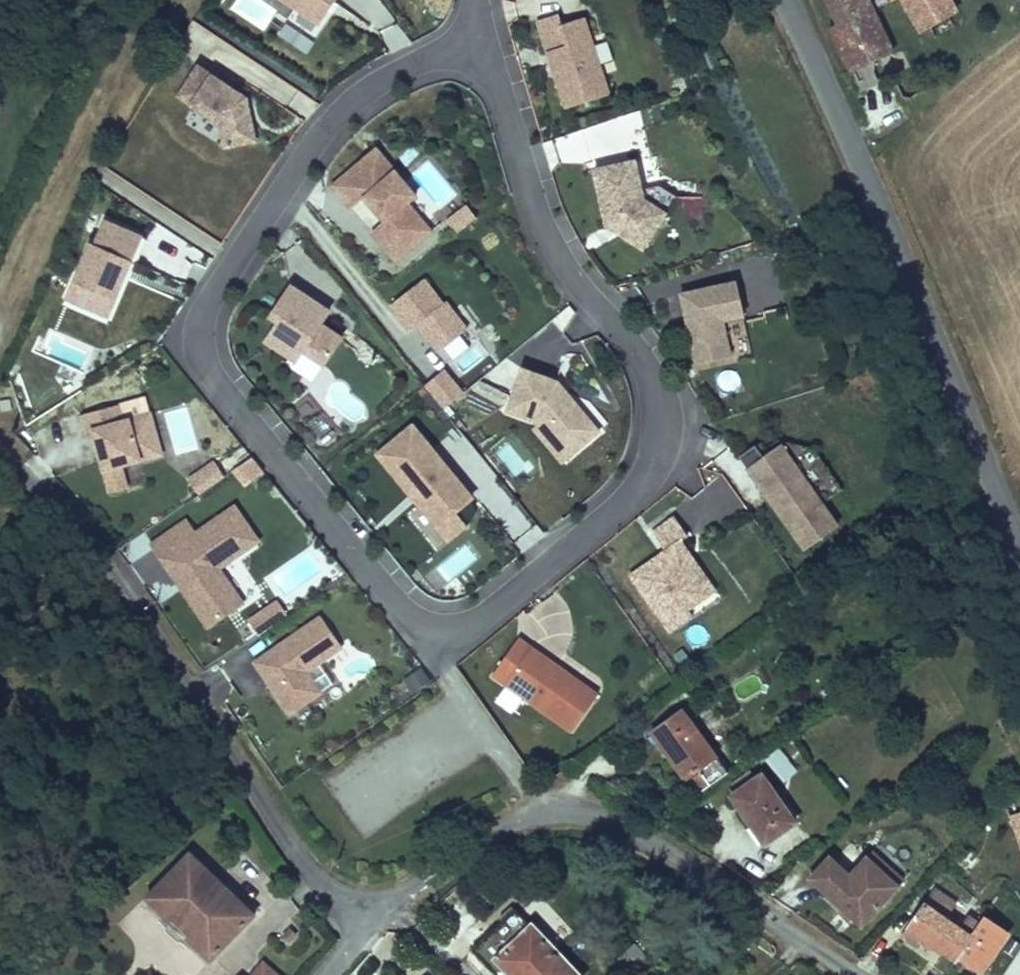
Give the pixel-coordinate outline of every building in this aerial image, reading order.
[(55,10),(62,0),(42,0),(55,10)] [(319,28),(338,0),(276,0),(319,28)] [(870,0),(830,0),(840,23),(832,26),(854,72),(894,54),(870,0)] [(946,0),(909,0),(931,36),(936,33),(959,21),(946,0)] [(559,14),(537,20),(563,114),(611,96),(582,20),(564,25),(559,14)] [(249,101),(199,65),(181,97),(217,129),(219,151),(257,146),(249,101)] [(376,152),(332,185),(350,213),(365,206),(378,227),(374,236),(391,266),(436,234),(413,208),(423,202),(376,152)] [(633,164),(594,171),(603,226),(645,257),(667,218),(647,204),(633,164)] [(447,217),(457,232),(479,217),(469,202),(447,217)] [(147,238),(103,222),(63,303),(113,325),(147,238)] [(426,284),(388,309),(408,335),(418,331),(439,356),(469,329),(450,300),(443,304),(426,284)] [(736,286),(679,296),(697,370),(738,363),(725,331),(746,322),(736,286)] [(331,314),(290,287),(268,321),(274,329),(263,348),(301,367),(305,359),(326,371),(347,343),(325,331),(331,314)] [(464,372),(483,357),(474,344),(454,359),(464,372)] [(450,368),(426,379),(438,406),(463,395),(450,368)] [(556,383),(521,370),(506,412),(532,428),(561,466),(601,436),(556,383)] [(0,400),(0,402),(2,411),(13,409),(11,398),(0,400)] [(120,407),(82,415),(105,496),(129,490),(125,471),(166,459),(151,417),(125,418),(120,407)] [(476,505),(411,428),(376,459),(444,545),(467,530),(461,521),(476,505)] [(782,451),(750,472),(805,556),(842,531),(782,451)] [(252,455),(233,470),(247,487),(266,472),(252,455)] [(211,464),(188,478),(199,495),(225,478),(211,464)] [(725,474),(681,502),(701,535),(746,507),(725,474)] [(187,521),(149,545),(208,632),(245,608),(226,572),(260,545),(235,509),(199,531),(187,521)] [(663,553),(628,574),(670,637),(721,599),(680,547),(685,538),(673,522),(652,535),(663,553)] [(467,540),(433,566),(447,584),(481,557),(467,540)] [(280,602),(248,619),(258,636),(286,615),(280,602)] [(319,615),(255,663),(290,720),(321,694),(311,674),(343,647),(319,615)] [(597,695),(520,638),(494,674),(570,735),(597,695)] [(736,779),(689,724),(660,748),(697,792),(705,785),(715,797),(736,779)] [(773,763),(787,779),(798,768),(785,752),(773,763)] [(808,829),(774,783),(743,806),(777,852),(808,829)] [(1009,818),(1019,848),(1019,815),(1009,818)] [(191,848),(146,896),(214,960),(224,951),(226,953),(262,914),(191,848)] [(918,891),(886,861),(881,867),(913,896),(918,891)] [(876,937),(913,896),(881,867),(864,886),(844,867),(824,889),(876,937)] [(979,963),(996,927),(984,921),(977,934),(960,926),(968,910),(946,900),(922,951),(936,958),(941,948),(977,965),(982,968),(982,967),(978,965),(979,963)] [(536,919),(531,923),(516,908),(473,949),(498,974),(510,974),(511,974),(512,974),(589,974),(536,919)] [(996,927),(979,963),(1003,974),(1004,974),(1019,942),(1019,932),(999,922),(996,927)] [(621,973),(623,974),(665,974),(668,971),(643,948),(621,973)] [(265,959),(252,974),(284,974),(265,959)]
